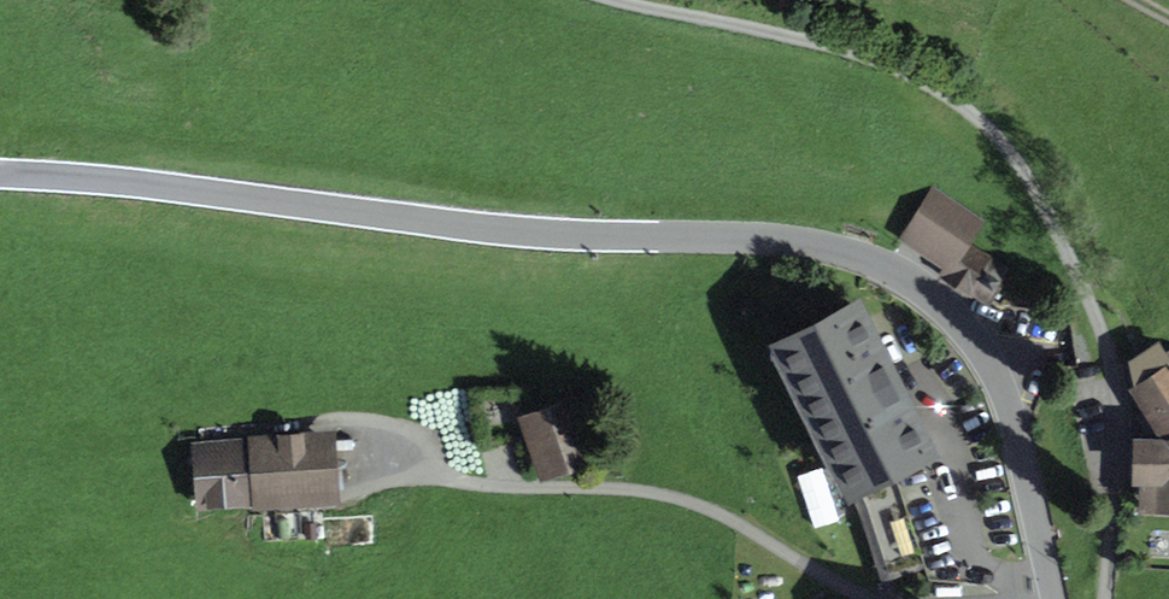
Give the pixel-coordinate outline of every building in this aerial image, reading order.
[(1003,271),(962,244),(977,220),(936,192),(909,233),(949,259),(945,267),(987,295),(1003,271)] [(845,496),(938,449),(859,295),(766,342),(845,496)] [(1139,389),(1168,439),(1168,355),(1164,358),(1159,349),(1133,366),(1139,389)] [(525,420),(542,469),(589,452),(570,404),(525,420)] [(329,490),(326,438),(201,448),(204,498),(329,490)] [(1143,445),(1142,499),(1168,500),(1168,445),(1143,445)] [(744,598),(792,598),(791,572),(743,575),(744,598)]
